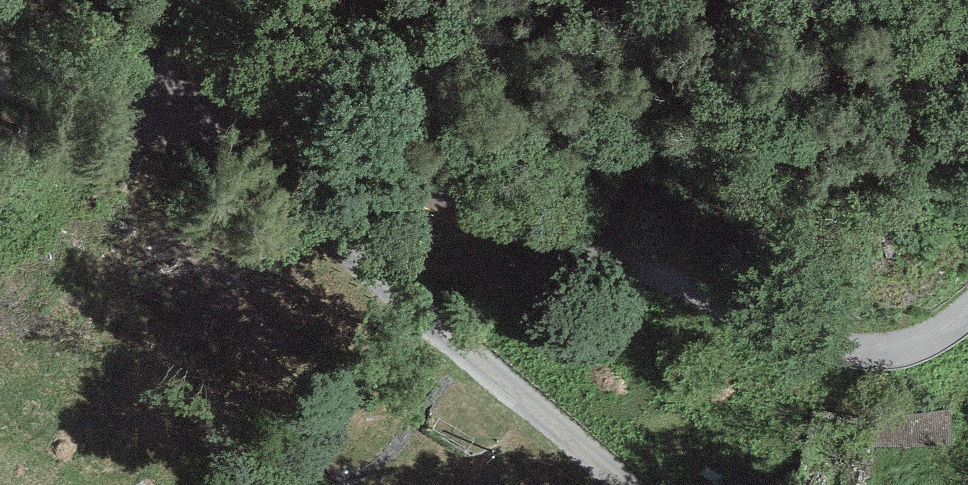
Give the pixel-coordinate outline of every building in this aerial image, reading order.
[(951,412),(869,415),(869,422),(870,446),(951,443),(951,412)]
